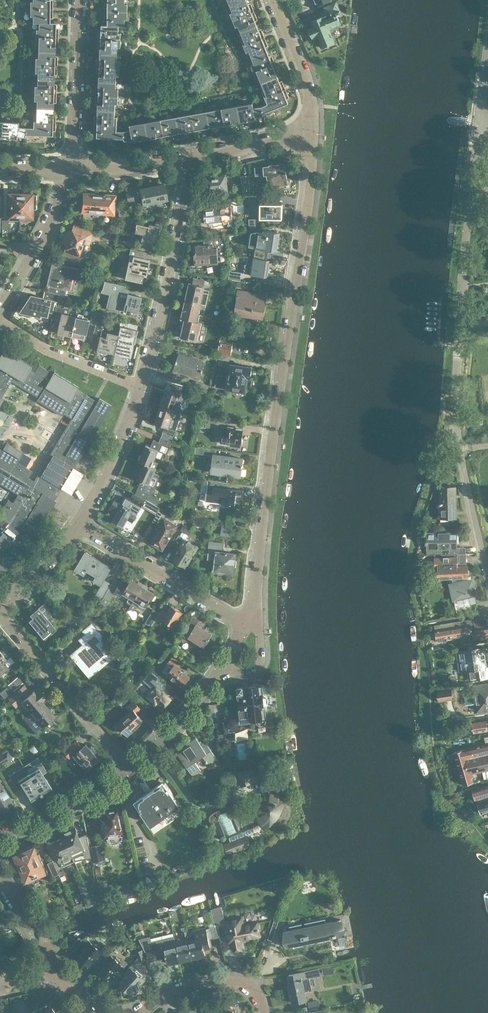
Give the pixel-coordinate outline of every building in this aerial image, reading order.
[(30,9),(49,8),(50,5),(52,6),(52,1),(50,1),(50,0),(32,0),(32,1),(30,1),(30,9)] [(108,4),(105,4),(105,8),(108,8),(108,11),(127,11),(127,4),(125,4),(125,0),(108,0),(108,2),(108,4)] [(231,6),(233,12),(231,13),(234,19),(254,11),(251,4),(249,5),(247,0),(244,0),(231,6)] [(337,2),(324,7),(326,12),(322,14),(323,16),(311,21),(313,26),(308,28),(313,39),(318,37),(322,47),(335,42),(329,29),(341,24),(337,14),(341,13),(337,2)] [(49,8),(30,9),(30,16),(32,16),(32,21),(38,21),(49,21),(49,16),(52,16),(52,11),(49,11),(49,8)] [(127,11),(108,11),(108,14),(105,14),(105,18),(108,18),(108,25),(118,25),(125,25),(125,18),(127,18),(127,11)] [(254,11),(234,19),(236,26),(239,25),(241,31),(257,25),(254,19),(257,18),(254,11)] [(302,11),(294,14),(296,19),(300,18),(304,16),(302,11)] [(35,29),(35,36),(55,37),(55,34),(57,34),(57,30),(55,30),(55,21),(49,21),(38,21),(38,29),(35,29)] [(99,32),(98,36),(101,36),(101,39),(121,40),(121,32),(118,32),(118,25),(108,25),(102,25),(101,32),(99,32)] [(264,37),(263,34),(262,30),(259,31),(257,25),(241,31),(244,37),(241,39),(244,46),(264,37)] [(55,37),(35,36),(35,44),(37,44),(37,50),(55,51),(55,44),(57,44),(57,40),(55,40),(55,37)] [(244,46),(247,52),(249,51),(252,57),(267,51),(265,44),(267,43),(264,37),(244,46)] [(101,42),(98,41),(98,46),(101,46),(100,53),(117,54),(118,47),(120,47),(121,40),(101,39),(101,42)] [(34,57),(34,65),(54,65),(54,63),(56,63),(57,58),(54,58),(55,51),(37,50),(37,57),(34,57)] [(254,63),(252,64),(255,71),(275,63),(272,56),(270,57),(267,51),(252,57),(254,63)] [(117,54),(100,53),(100,60),(97,60),(97,64),(100,64),(100,67),(120,68),(120,61),(117,60),(117,54)] [(255,71),(257,78),(260,77),(263,84),(281,76),(278,69),(275,63),(255,71)] [(54,65),(34,65),(34,72),(36,72),(36,79),(54,79),(54,72),(56,73),(56,68),(54,68),(54,65)] [(100,70),(97,70),(97,74),(100,74),(99,81),(116,82),(116,75),(119,75),(120,68),(100,67),(100,70)] [(281,76),(263,84),(265,89),(262,90),(265,97),(283,90),(286,89),(283,82),(281,76)] [(34,85),(33,92),(53,93),(53,90),(55,90),(55,86),(53,86),(54,79),(36,79),(36,85),(34,85)] [(96,93),(97,93),(99,93),(98,95),(118,96),(118,89),(116,89),(116,82),(99,81),(99,88),(96,88),(96,93)] [(268,103),(261,106),(263,113),(267,111),(269,112),(271,111),(272,109),(278,107),(280,108),(282,107),(283,105),(288,103),(286,96),(288,96),(286,91),(286,89),(283,90),(265,97),(268,103)] [(53,100),(55,100),(55,96),(53,96),(53,93),(33,92),(33,100),(36,100),(35,106),(53,107),(53,100)] [(98,98),(96,98),(96,102),(98,102),(98,109),(115,109),(115,103),(118,103),(118,96),(98,95),(98,98)] [(252,103),(237,106),(240,122),(256,119),(255,117),(263,115),(263,113),(261,106),(253,107),(252,103)] [(55,114),(52,114),(53,107),(35,106),(35,113),(33,113),(33,120),(52,121),(52,118),(54,118),(55,114)] [(237,106),(221,109),(224,125),(240,122),(237,106)] [(95,116),(95,120),(97,120),(97,123),(117,124),(117,117),(115,116),(115,109),(98,109),(98,116),(95,116)] [(221,109),(206,111),(209,127),(224,125),(221,109)] [(206,111),(191,114),(194,130),(209,127),(206,111)] [(191,114),(176,117),(179,133),(194,130),(191,114)] [(176,117),(160,119),(163,136),(179,133),(176,117)] [(160,119),(145,122),(148,138),(163,136),(160,119)] [(26,127),(25,135),(29,135),(29,136),(32,136),(34,135),(39,135),(40,136),(44,136),(45,135),(52,135),(52,128),(54,128),(54,124),(52,123),(52,121),(33,120),(32,127),(26,127)] [(1,121),(0,138),(16,138),(16,136),(25,137),(25,135),(26,127),(17,126),(17,122),(1,121)] [(125,131),(124,141),(133,139),(133,141),(148,138),(145,122),(130,125),(131,129),(125,131)] [(117,124),(97,123),(97,126),(95,126),(95,130),(97,130),(97,137),(104,138),(105,139),(107,139),(108,138),(115,138),(116,139),(119,139),(120,138),(123,138),(124,131),(117,131),(117,124)] [(263,166),(255,167),(255,170),(256,176),(262,175),(263,179),(268,179),(269,183),(274,182),(277,185),(280,185),(282,182),(287,181),(286,166),(279,167),(278,165),(264,166),(264,167),(263,167),(263,166)] [(232,174),(225,175),(224,175),(223,173),(219,174),(218,176),(206,177),(206,178),(204,178),(203,180),(203,183),(205,185),(207,184),(207,186),(206,186),(206,191),(217,190),(217,192),(227,191),(226,184),(233,184),(232,174)] [(249,175),(241,176),(243,195),(251,194),(249,175)] [(166,199),(165,194),(166,193),(166,191),(164,191),(163,185),(140,189),(140,187),(126,190),(129,203),(143,201),(143,204),(166,199)] [(15,221),(20,221),(20,194),(8,194),(8,218),(15,218),(15,221)] [(20,194),(20,221),(25,221),(25,218),(32,218),(32,208),(36,208),(36,195),(32,195),(32,194),(20,194)] [(102,195),(84,194),(82,212),(112,214),(114,195),(102,194),(102,195)] [(261,201),(261,218),(282,219),(283,204),(280,204),(280,202),(282,202),(282,201),(277,201),(266,201),(261,201)] [(233,220),(231,206),(203,209),(205,223),(233,220)] [(111,215),(110,233),(116,234),(117,227),(118,216),(111,215)] [(141,234),(139,243),(139,245),(131,244),(130,248),(151,250),(152,244),(155,245),(159,225),(155,225),(148,223),(148,226),(135,223),(135,226),(134,228),(135,228),(134,232),(141,234)] [(71,231),(66,229),(61,243),(66,245),(63,253),(77,258),(83,242),(88,244),(92,232),(73,225),(71,231)] [(256,247),(255,257),(267,259),(268,249),(275,250),(278,232),(263,230),(263,232),(258,231),(253,232),(251,232),(249,244),(256,247)] [(227,247),(224,237),(220,238),(206,239),(207,242),(207,244),(195,245),(196,252),(194,252),(195,265),(218,264),(218,256),(227,256),(227,247)] [(147,252),(131,249),(125,275),(140,278),(141,275),(146,276),(148,265),(144,264),(147,252)] [(267,259),(255,257),(248,256),(246,264),(245,264),(244,273),(266,276),(268,259),(267,259)] [(50,274),(46,291),(58,294),(65,295),(66,290),(75,292),(81,269),(52,263),(50,270),(52,270),(51,275),(50,274)] [(230,270),(228,278),(240,280),(242,272),(230,270)] [(190,283),(186,300),(206,304),(209,290),(204,288),(204,286),(205,280),(194,278),(193,283),(190,283)] [(137,313),(141,297),(124,293),(125,285),(104,280),(102,291),(108,292),(109,289),(112,289),(111,293),(107,308),(118,311),(118,309),(129,311),(129,312),(132,313),(132,312),(137,313)] [(44,291),(42,298),(30,295),(19,312),(39,316),(40,315),(46,316),(47,312),(52,313),(54,303),(56,304),(58,294),(46,291),(44,291)] [(236,293),(233,312),(238,313),(238,314),(241,315),(241,314),(243,314),(242,320),(253,322),(253,319),(265,321),(268,303),(261,302),(261,297),(252,296),(252,294),(252,293),(252,292),(251,292),(251,291),(250,291),(249,291),(248,291),(247,291),(247,292),(246,292),(246,293),(246,295),(236,293)] [(58,294),(56,304),(55,307),(63,309),(66,296),(65,295),(58,294)] [(182,318),(198,322),(199,314),(204,315),(206,304),(186,300),(182,318)] [(74,316),(70,335),(83,338),(83,339),(84,339),(88,323),(95,325),(98,311),(93,310),(91,320),(74,316)] [(98,311),(95,325),(101,326),(104,313),(98,311)] [(57,332),(70,335),(74,316),(61,312),(56,333),(57,333),(57,332)] [(198,322),(182,318),(180,328),(183,328),(181,337),(197,340),(201,322),(198,322)] [(95,326),(93,336),(99,337),(101,328),(95,326)] [(113,354),(114,352),(129,356),(129,358),(130,358),(134,336),(135,337),(137,330),(120,326),(118,333),(117,338),(113,354)] [(112,353),(113,354),(117,338),(118,333),(118,332),(117,335),(101,331),(100,336),(99,336),(100,336),(97,350),(97,349),(113,353),(112,353)] [(232,352),(232,342),(220,341),(219,352),(232,352)] [(17,494),(13,502),(8,499),(0,511),(0,576),(23,549),(23,548),(20,546),(24,541),(16,535),(20,530),(21,528),(35,536),(48,514),(56,501),(54,500),(53,499),(62,483),(67,486),(70,481),(69,480),(65,478),(75,461),(77,462),(91,438),(98,426),(111,405),(99,398),(97,401),(96,400),(95,400),(90,397),(77,389),(79,387),(56,373),(54,372),(49,380),(44,377),(48,370),(39,365),(35,371),(30,369),(32,366),(25,361),(8,351),(4,349),(4,350),(3,351),(0,356),(0,398),(1,398),(11,381),(38,398),(37,400),(62,415),(63,413),(71,418),(34,481),(28,478),(32,471),(25,467),(17,462),(22,453),(23,452),(7,442),(3,448),(0,446),(0,484),(17,494)] [(229,354),(219,352),(218,352),(216,364),(226,365),(227,360),(228,360),(229,354)] [(205,362),(179,354),(173,369),(200,378),(205,362)] [(228,368),(231,368),(229,379),(217,377),(216,386),(245,390),(245,387),(249,388),(251,386),(252,378),(250,376),(252,367),(232,364),(231,365),(229,364),(228,368)] [(196,381),(195,386),(207,390),(209,385),(196,381)] [(162,399),(160,405),(161,406),(175,410),(180,412),(182,406),(180,405),(184,394),(185,389),(178,386),(174,385),(172,390),(167,389),(163,399),(162,399)] [(161,406),(156,422),(165,425),(163,431),(174,435),(176,429),(182,412),(180,412),(175,410),(161,406)] [(214,432),(222,433),(221,442),(232,444),(233,445),(238,446),(240,445),(241,445),(243,430),(223,427),(219,427),(220,421),(206,419),(205,427),(215,428),(214,432)] [(163,431),(161,436),(172,440),(174,435),(163,431)] [(139,460),(144,462),(152,466),(159,451),(167,454),(170,446),(169,446),(171,440),(161,436),(159,442),(154,440),(151,447),(146,445),(139,460)] [(208,454),(209,448),(196,446),(195,453),(208,455),(208,454)] [(22,453),(17,462),(25,467),(31,458),(22,453)] [(217,455),(214,455),(211,471),(241,475),(243,458),(217,455)] [(160,475),(154,473),(157,468),(152,466),(144,462),(137,478),(141,480),(138,487),(135,493),(143,497),(160,507),(163,502),(151,495),(160,475)] [(208,494),(207,501),(220,503),(220,505),(229,506),(229,503),(234,504),(235,505),(239,506),(241,505),(241,504),(243,502),(244,500),(242,498),(243,490),(232,488),(232,483),(227,483),(227,482),(212,480),(212,481),(209,481),(208,494)] [(440,503),(439,503),(439,504),(440,504),(440,518),(449,518),(449,525),(459,524),(459,517),(456,517),(456,487),(440,487),(440,503)] [(132,498),(142,504),(142,506),(156,514),(160,508),(135,493),(132,498)] [(131,512),(131,511),(137,514),(141,507),(126,498),(123,503),(116,499),(110,508),(117,512),(113,519),(114,520),(114,522),(117,524),(118,522),(123,525),(127,519),(132,522),(136,515),(131,512)] [(176,525),(164,518),(167,512),(160,508),(156,514),(152,521),(158,524),(156,528),(158,529),(151,541),(162,548),(169,536),(170,537),(170,536),(176,525)] [(190,530),(182,525),(180,529),(187,534),(190,530)] [(225,527),(224,536),(233,537),(234,528),(225,527)] [(457,548),(457,542),(456,532),(427,532),(427,535),(426,535),(426,542),(426,544),(427,544),(427,551),(427,554),(432,554),(460,553),(465,553),(465,548),(457,548)] [(186,566),(191,558),(194,553),(198,546),(179,534),(174,544),(179,547),(172,558),(186,566)] [(209,548),(208,552),(207,559),(216,560),(215,569),(233,572),(235,554),(228,553),(228,552),(224,552),(217,551),(217,548),(222,548),(223,542),(209,540),(208,548),(209,548)] [(88,568),(92,570),(98,574),(95,578),(103,583),(96,594),(102,597),(104,593),(110,582),(104,579),(112,567),(86,552),(76,568),(85,573),(88,568)] [(467,576),(467,574),(469,573),(469,570),(467,568),(467,566),(466,567),(460,567),(460,553),(432,554),(433,567),(435,567),(435,572),(435,578),(448,577),(454,577),(454,583),(453,583),(450,584),(453,598),(456,597),(474,593),(471,579),(469,580),(466,580),(466,576),(467,576)] [(109,600),(114,593),(121,597),(123,592),(130,596),(128,600),(132,603),(143,584),(139,582),(138,582),(132,578),(131,579),(129,578),(125,584),(121,581),(115,578),(112,583),(104,597),(101,601),(106,605),(109,600)] [(143,584),(132,603),(130,606),(134,609),(136,606),(137,606),(139,602),(146,606),(146,605),(147,604),(150,599),(152,600),(155,594),(154,593),(154,592),(147,588),(148,587),(143,584)] [(55,627),(44,614),(48,611),(51,615),(56,611),(47,600),(42,604),(38,607),(29,614),(32,617),(28,620),(42,637),(55,627)] [(168,611),(162,608),(157,616),(174,626),(183,612),(172,605),(168,611)] [(159,612),(154,609),(146,622),(151,625),(159,612)] [(56,611),(51,615),(54,618),(54,619),(59,614),(56,611)] [(194,616),(185,631),(191,634),(189,636),(204,645),(211,633),(202,627),(205,623),(194,616)] [(434,624),(435,630),(437,641),(454,638),(454,637),(459,636),(466,635),(467,640),(474,639),(487,637),(487,626),(486,627),(475,629),(473,618),(434,624)] [(89,675),(97,669),(94,665),(110,651),(96,635),(97,633),(90,624),(82,631),(89,639),(71,655),(89,675)] [(125,650),(106,629),(100,634),(119,655),(125,650)] [(10,655),(3,647),(0,650),(0,675),(8,668),(3,662),(10,655)] [(457,651),(460,671),(468,670),(469,680),(487,677),(487,666),(486,666),(483,647),(457,651)] [(190,677),(178,667),(181,662),(184,659),(181,657),(177,654),(177,655),(175,657),(173,656),(168,661),(169,662),(162,670),(167,674),(182,686),(190,677)] [(153,688),(146,695),(156,704),(158,702),(164,707),(172,699),(162,690),(167,684),(152,671),(144,679),(153,688)] [(13,691),(22,683),(18,678),(9,686),(13,691)] [(241,722),(256,720),(256,721),(256,722),(257,724),(259,725),(261,725),(263,724),(265,723),(266,721),(266,720),(265,718),(266,718),(265,705),(267,704),(267,702),(268,700),(267,699),(267,697),(265,696),(264,695),(262,684),(257,684),(256,682),(253,683),(251,684),(251,685),(237,686),(241,722)] [(472,685),(473,694),(475,694),(476,703),(475,704),(476,712),(487,710),(487,683),(472,685)] [(437,691),(439,701),(453,699),(451,688),(437,691)] [(27,689),(19,695),(18,694),(17,695),(15,693),(8,698),(16,706),(22,701),(21,700),(22,699),(32,710),(23,718),(35,732),(42,726),(42,725),(54,715),(42,701),(46,697),(39,689),(35,693),(33,690),(30,693),(27,689)] [(126,694),(120,700),(124,704),(130,698),(126,694)] [(131,710),(117,723),(128,734),(131,731),(131,732),(135,729),(134,728),(143,720),(136,712),(141,708),(133,701),(127,706),(131,710)] [(474,733),(487,730),(487,719),(472,721),(474,733)] [(221,729),(214,730),(215,737),(216,741),(222,741),(222,742),(229,741),(228,725),(220,726),(221,729)] [(472,747),(474,756),(487,753),(487,736),(484,737),(486,744),(472,747)] [(190,745),(178,754),(193,775),(201,770),(195,761),(203,756),(206,761),(205,761),(207,763),(207,762),(208,764),(217,758),(205,741),(201,744),(196,737),(188,743),(190,745)] [(70,757),(74,754),(87,769),(99,759),(95,754),(97,752),(92,745),(89,747),(86,744),(82,746),(76,739),(63,750),(70,757)] [(455,752),(458,765),(464,784),(474,782),(471,773),(483,770),(485,778),(487,777),(487,753),(474,756),(472,747),(455,752)] [(11,757),(12,757),(9,751),(0,756),(0,764),(11,757)] [(37,757),(23,766),(41,794),(42,794),(42,793),(51,787),(49,785),(50,784),(47,779),(46,780),(42,774),(46,771),(37,757)] [(287,772),(288,765),(279,764),(278,771),(287,772)] [(41,794),(23,766),(9,775),(11,779),(5,782),(13,793),(22,787),(30,800),(32,799),(31,798),(39,793),(40,795),(41,794)] [(237,773),(241,786),(252,782),(251,781),(257,779),(254,768),(237,773)] [(14,804),(0,782),(0,812),(14,804)] [(179,803),(166,783),(161,782),(151,789),(146,792),(136,799),(135,804),(149,823),(154,823),(162,817),(172,811),(179,806),(179,803)] [(476,800),(487,796),(487,785),(479,787),(478,785),(472,787),(476,800)] [(197,786),(193,789),(198,795),(202,793),(197,786)] [(229,842),(223,844),(227,854),(249,846),(245,836),(254,832),(262,828),(263,829),(271,823),(274,820),(276,818),(280,810),(282,805),(282,803),(283,794),(265,792),(264,801),(256,799),(256,802),(256,804),(257,807),(258,810),(252,815),(259,824),(252,828),(244,831),(228,838),(229,842)] [(477,802),(481,814),(487,811),(487,798),(477,802)] [(107,817),(101,818),(103,829),(100,829),(102,835),(104,834),(105,836),(106,836),(107,838),(108,839),(109,841),(110,842),(112,843),(114,843),(116,843),(118,842),(119,841),(121,840),(122,838),(122,836),(122,835),(122,833),(123,832),(118,810),(106,812),(107,817)] [(221,814),(228,832),(235,829),(228,811),(221,814)] [(89,847),(87,836),(82,838),(75,826),(62,832),(64,837),(73,855),(73,856),(90,849),(89,847)] [(73,856),(73,855),(64,837),(51,842),(57,854),(51,856),(54,861),(56,865),(57,868),(75,861),(74,860),(73,856)] [(102,844),(89,847),(90,849),(93,862),(106,859),(102,844)] [(17,852),(17,853),(15,854),(20,864),(19,865),(18,866),(17,867),(18,869),(18,870),(19,871),(21,871),(22,871),(23,871),(27,881),(45,874),(41,865),(43,864),(39,854),(37,855),(33,846),(32,847),(31,846),(30,846),(29,846),(27,847),(26,848),(26,849),(23,851),(21,850),(20,850),(19,850),(18,851),(17,852)] [(60,873),(56,865),(54,861),(48,864),(54,876),(60,873)] [(82,882),(76,884),(85,906),(92,904),(82,882)] [(116,889),(119,894),(130,888),(127,882),(116,889)] [(93,888),(86,890),(92,904),(98,901),(93,888)] [(225,921),(221,906),(211,909),(211,912),(214,924),(225,921)] [(211,912),(204,914),(206,922),(208,922),(210,927),(209,927),(212,938),(218,936),(215,925),(215,926),(214,924),(211,912)] [(243,917),(226,920),(228,928),(226,928),(229,942),(233,941),(235,951),(242,950),(240,940),(260,936),(257,921),(244,924),(243,917)] [(274,918),(268,939),(272,940),(279,919),(274,918)] [(291,929),(284,931),(287,944),(294,943),(294,946),(294,947),(305,945),(305,944),(306,944),(305,944),(304,941),(316,938),(317,941),(311,943),(315,942),(316,943),(330,940),(330,939),(329,939),(329,936),(333,935),(333,936),(336,935),(336,934),(343,933),(340,919),(326,922),(325,919),(325,918),(304,922),(305,923),(306,923),(307,926),(301,927),(301,924),(302,924),(302,923),(289,926),(290,926),(291,929)] [(195,934),(188,936),(187,936),(189,941),(192,957),(192,958),(201,956),(200,955),(206,954),(204,948),(211,946),(208,936),(206,927),(194,930),(195,934)] [(189,941),(176,944),(180,960),(192,957),(189,941)] [(180,960),(176,944),(156,948),(158,958),(166,956),(168,963),(180,960)] [(145,950),(149,961),(154,959),(150,948),(145,950)] [(142,950),(136,952),(139,961),(145,959),(142,950)] [(97,967),(99,969),(111,980),(114,976),(118,980),(125,973),(121,969),(124,966),(121,963),(122,961),(117,957),(116,958),(110,953),(105,959),(107,960),(106,962),(104,960),(98,967),(97,967)] [(133,967),(120,982),(131,993),(145,978),(141,975),(143,973),(138,969),(137,971),(133,967)] [(291,981),(289,981),(293,1003),(307,1000),(305,991),(311,990),(308,977),(320,974),(319,969),(295,973),(289,974),(291,981)] [(318,1000),(308,1002),(310,1011),(320,1009),(318,1000)] [(31,1009),(25,1012),(55,1012),(56,1012),(48,1001),(47,1002),(46,1001),(45,1001),(43,1003),(43,1005),(38,1008),(37,1005),(31,1009)] [(216,1012),(217,1012),(235,1012),(230,1005),(216,1012)]
